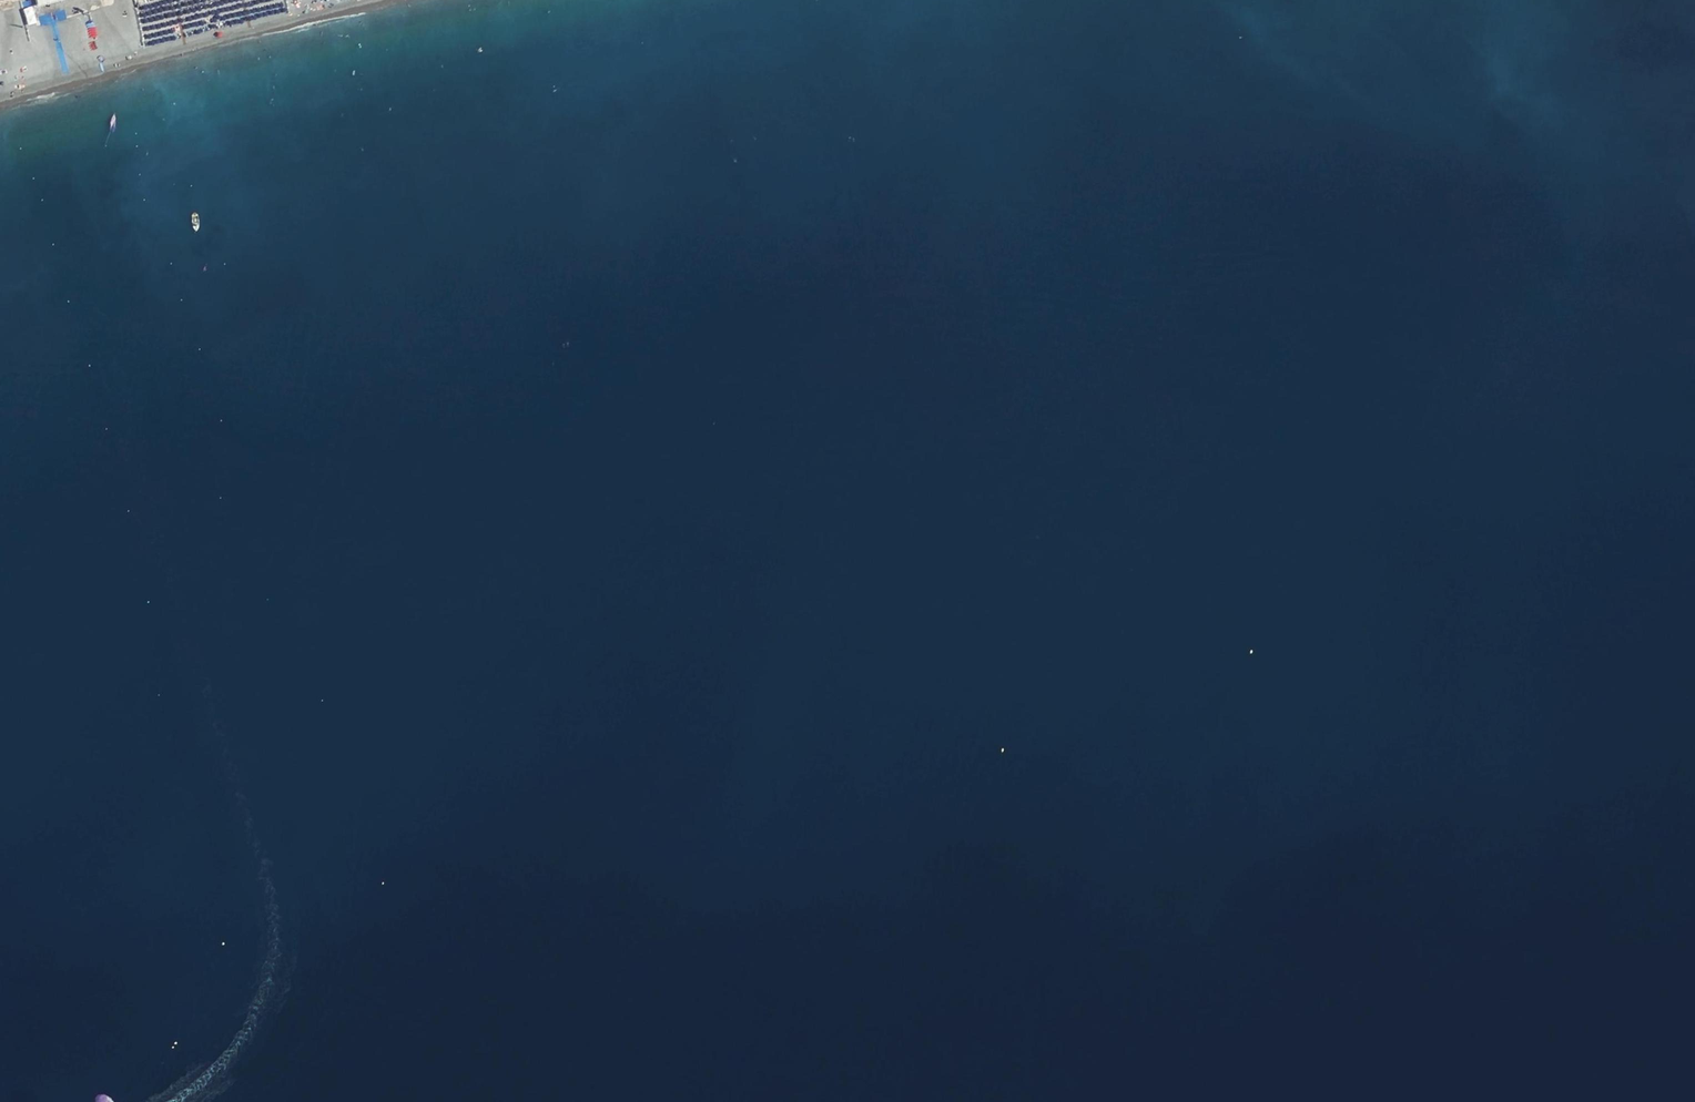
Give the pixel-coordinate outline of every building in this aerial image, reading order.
[(46,12),(56,10),(54,3),(64,0),(43,0),(46,12)]
